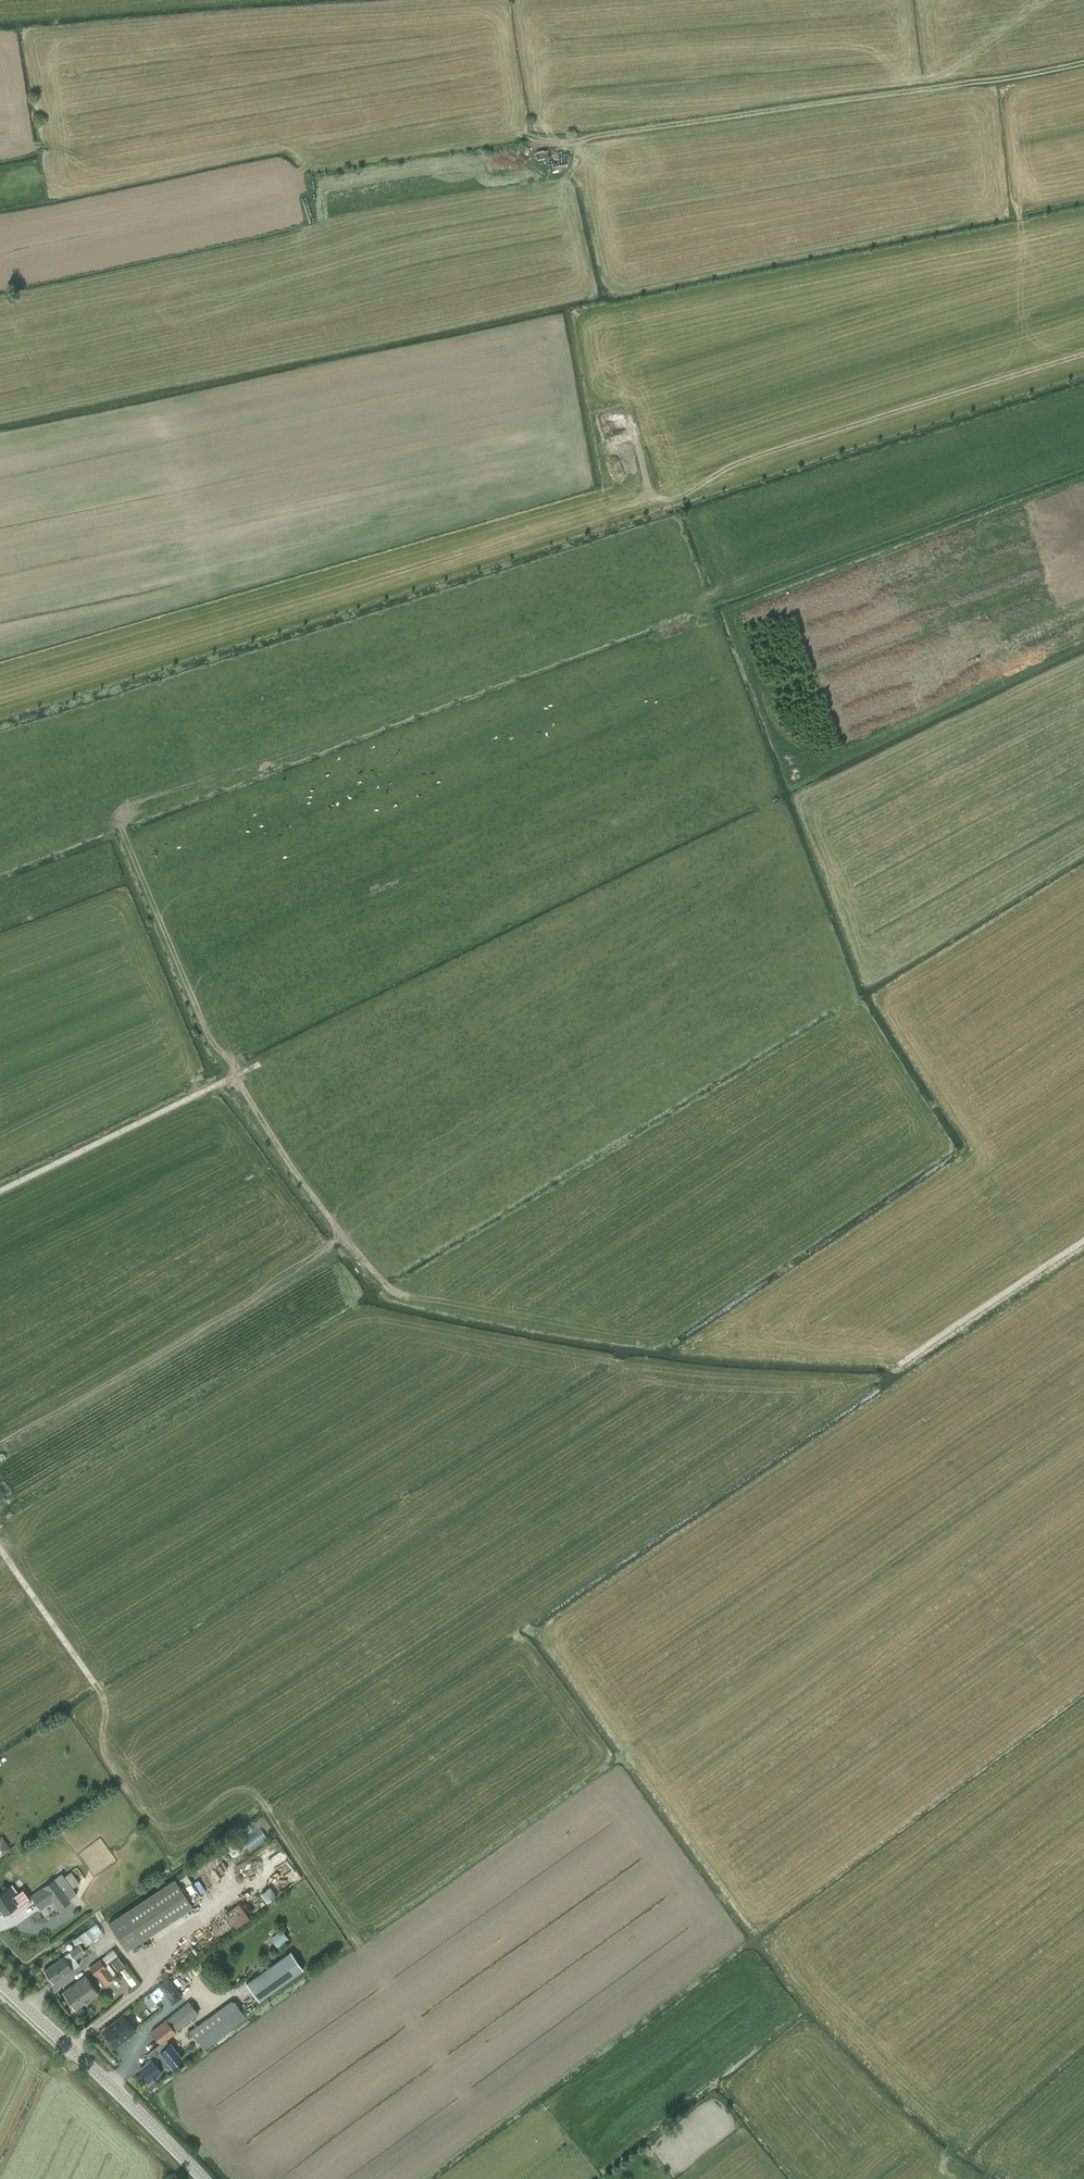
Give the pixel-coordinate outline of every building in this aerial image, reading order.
[(251,1849),(268,1837),(261,1828),(244,1840),(251,1849)] [(9,1848),(2,1837),(0,1839),(0,1855),(9,1848)] [(66,1877),(74,1888),(81,1883),(73,1872),(66,1877)] [(59,1909),(70,1900),(54,1878),(43,1886),(30,1895),(41,1909),(53,1900),(59,1909)] [(194,1906),(176,1879),(109,1922),(127,1949),(194,1906)] [(31,1900),(23,1889),(16,1893),(11,1886),(5,1890),(0,1893),(0,1908),(4,1913),(8,1911),(11,1915),(31,1900)] [(260,1894),(267,1902),(276,1895),(269,1887),(260,1894)] [(225,1912),(233,1924),(249,1915),(241,1902),(225,1912)] [(278,1946),(288,1938),(281,1929),(270,1937),(278,1946)] [(78,1936),(72,1940),(77,1947),(80,1945),(83,1942),(78,1936)] [(77,1947),(70,1952),(76,1959),(85,1952),(80,1945),(77,1947)] [(107,1964),(118,1955),(114,1950),(102,1958),(107,1964)] [(259,2000),(303,1969),(291,1951),(246,1983),(259,2000)] [(70,1952),(45,1969),(54,1983),(54,1982),(80,1964),(76,1959),(70,1952)] [(118,1969),(125,1964),(118,1956),(112,1961),(118,1969)] [(104,1985),(114,1977),(113,1975),(106,1965),(101,1959),(90,1966),(104,1985)] [(108,1963),(106,1965),(113,1975),(116,1973),(108,1963)] [(131,1976),(124,1968),(120,1971),(127,1980),(131,1976)] [(76,2009),(99,1992),(86,1975),(63,1991),(76,2009)] [(166,1995),(175,1988),(169,1979),(160,1986),(166,1995)] [(156,2003),(166,1995),(160,1986),(149,1994),(156,2003)] [(236,1999),(190,2027),(202,2047),(248,2019),(236,1999)] [(176,2031),(198,2014),(189,2002),(151,2031),(161,2044),(167,2039),(176,2032),(176,2031)] [(82,2006),(77,2010),(80,2015),(85,2012),(82,2006)] [(104,2032),(115,2046),(135,2029),(124,2015),(104,2032)] [(168,2069),(182,2058),(167,2039),(161,2044),(148,2054),(152,2059),(140,2068),(149,2080),(153,2077),(154,2078),(155,2077),(156,2077),(161,2073),(160,2071),(166,2067),(168,2069)]
